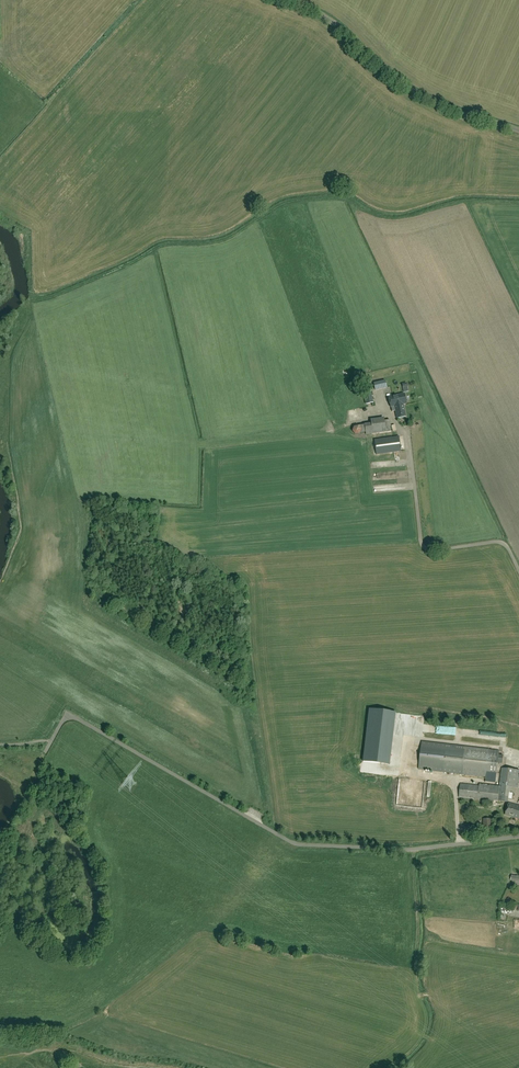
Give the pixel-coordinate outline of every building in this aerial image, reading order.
[(374,391),(385,388),(385,387),(387,387),(385,381),(383,381),(373,383),(374,391)] [(371,392),(364,394),(366,404),(373,403),(371,392)] [(404,393),(388,397),(390,407),(391,407),(392,412),(395,411),(397,418),(406,416),(403,405),(407,404),(404,393)] [(376,454),(401,451),(399,436),(374,439),(376,454)] [(437,723),(436,733),(446,734),(450,734),(451,728),(444,727),(445,724),(437,723)] [(457,727),(457,735),(466,735),(466,727),(457,727)] [(422,741),(418,769),(442,772),(462,774),(486,777),(486,782),(495,783),(496,778),(498,762),(503,763),(503,756),(499,755),(499,751),(465,747),(446,744),(422,741)] [(518,777),(518,770),(502,768),(499,786),(480,784),(479,786),(461,784),(459,797),(483,800),(483,799),(488,799),(488,802),(492,802),(493,800),(508,802),(509,792),(510,792),(511,787),(518,788),(518,777)] [(514,818),(518,806),(509,803),(505,815),(514,818)] [(484,832),(492,832),(492,819),(483,819),(484,832)]
